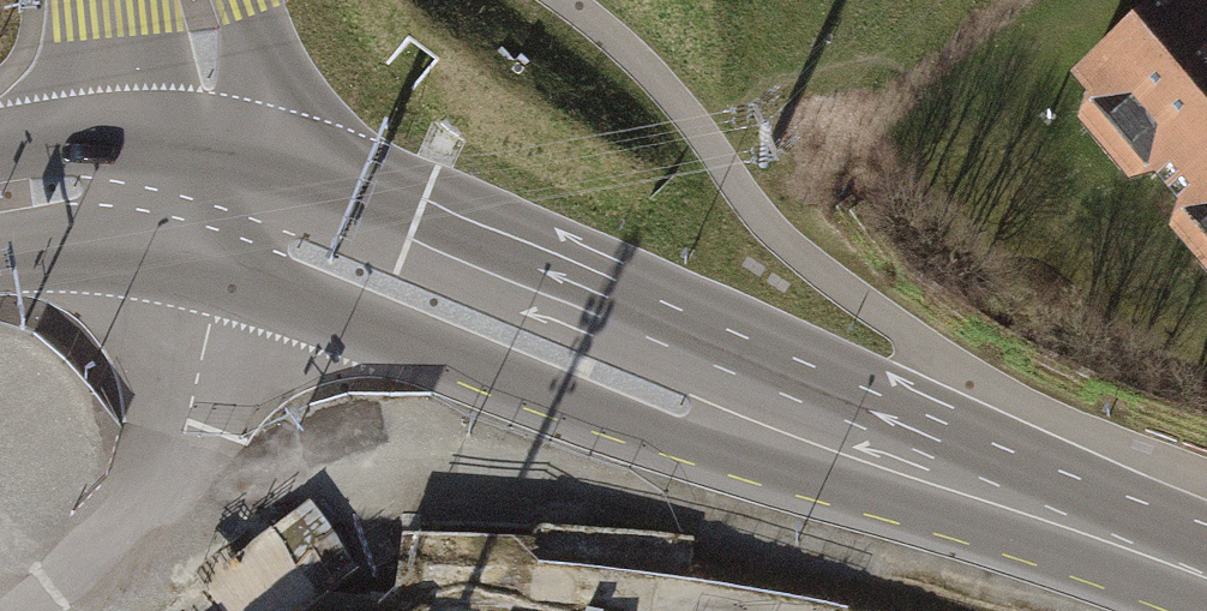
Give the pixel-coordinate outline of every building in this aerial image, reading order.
[(1087,70),(1203,205),(1206,202),(1206,19),(1191,0),(1169,0),(1087,70)] [(217,610),(302,610),(350,567),(294,506),(199,592),(217,610)]
